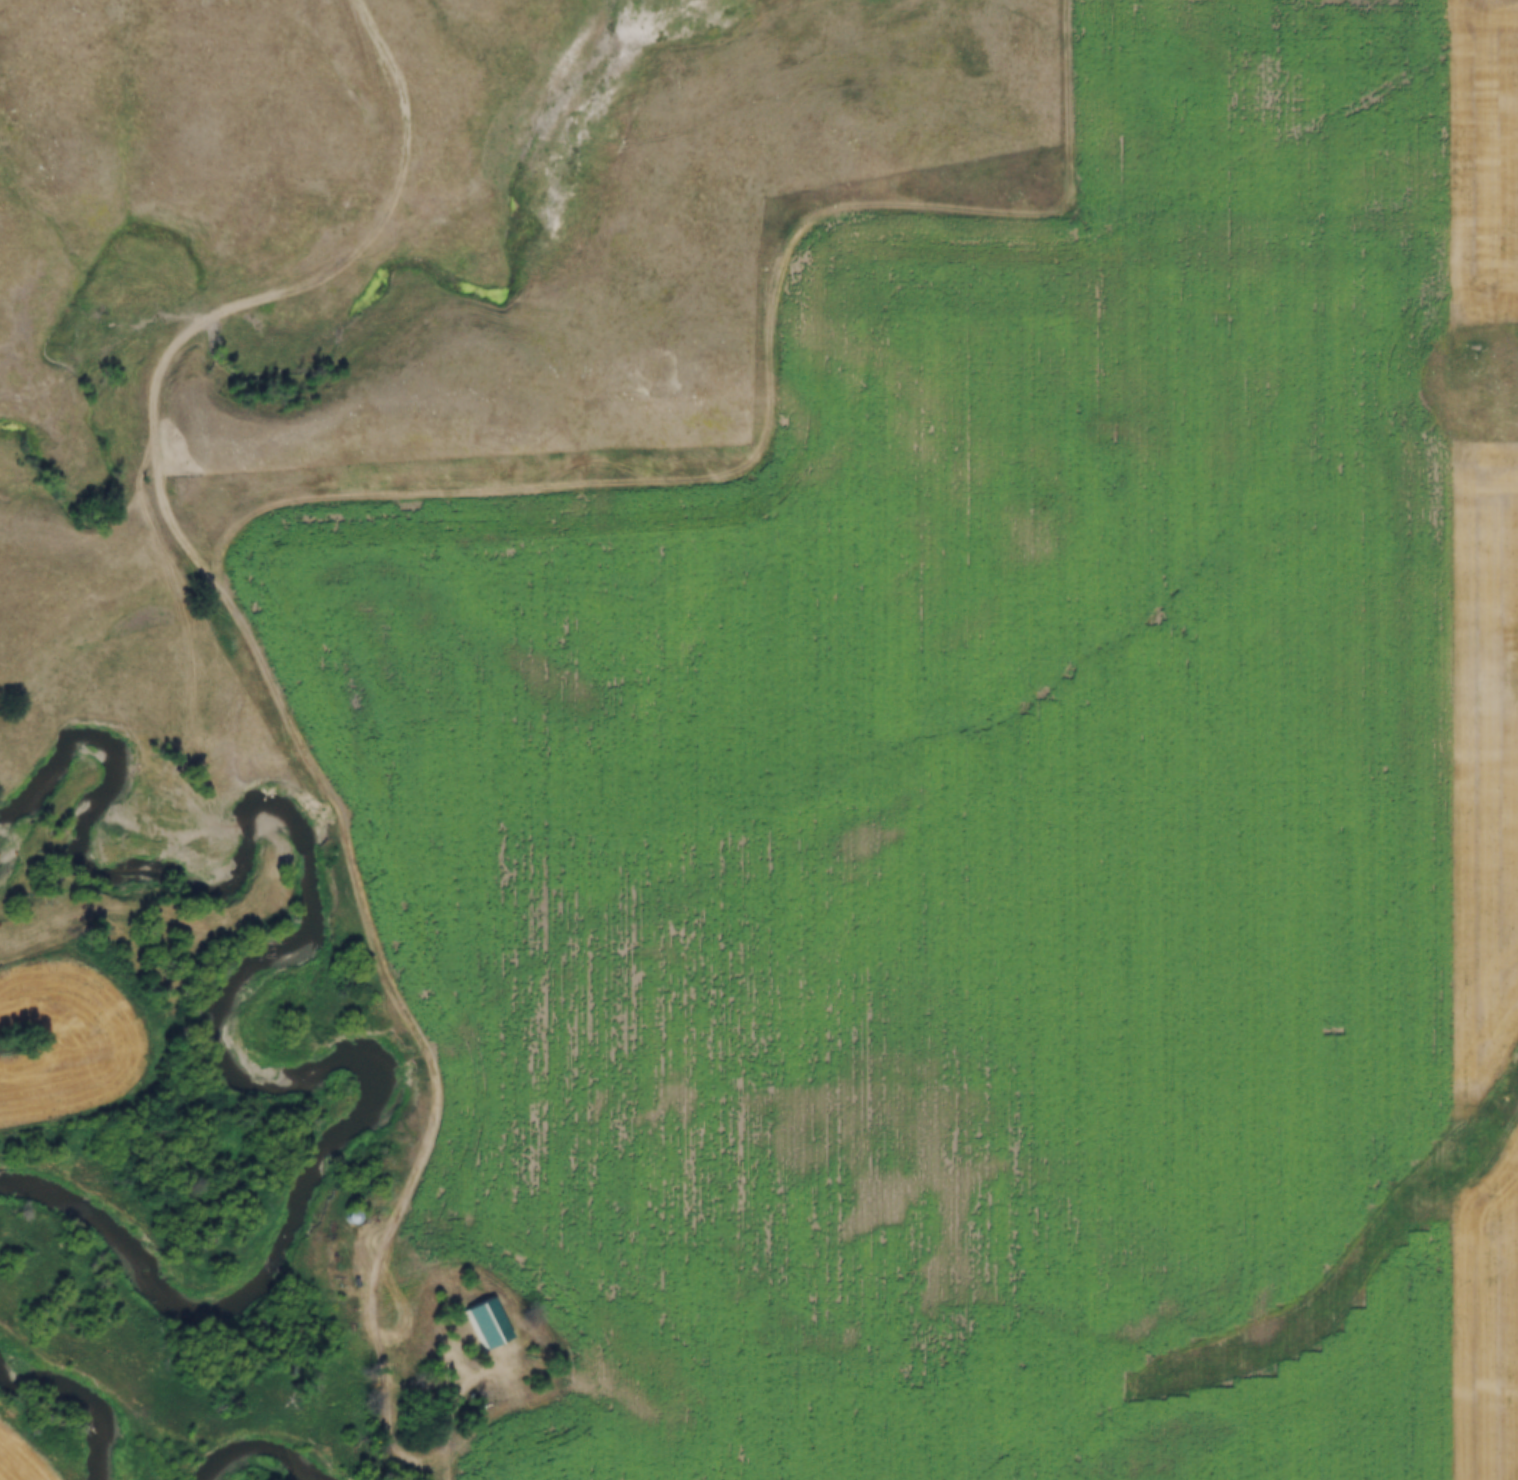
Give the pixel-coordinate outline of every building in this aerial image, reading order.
[(484,1351),(514,1339),(496,1297),(466,1309),(484,1351)]
